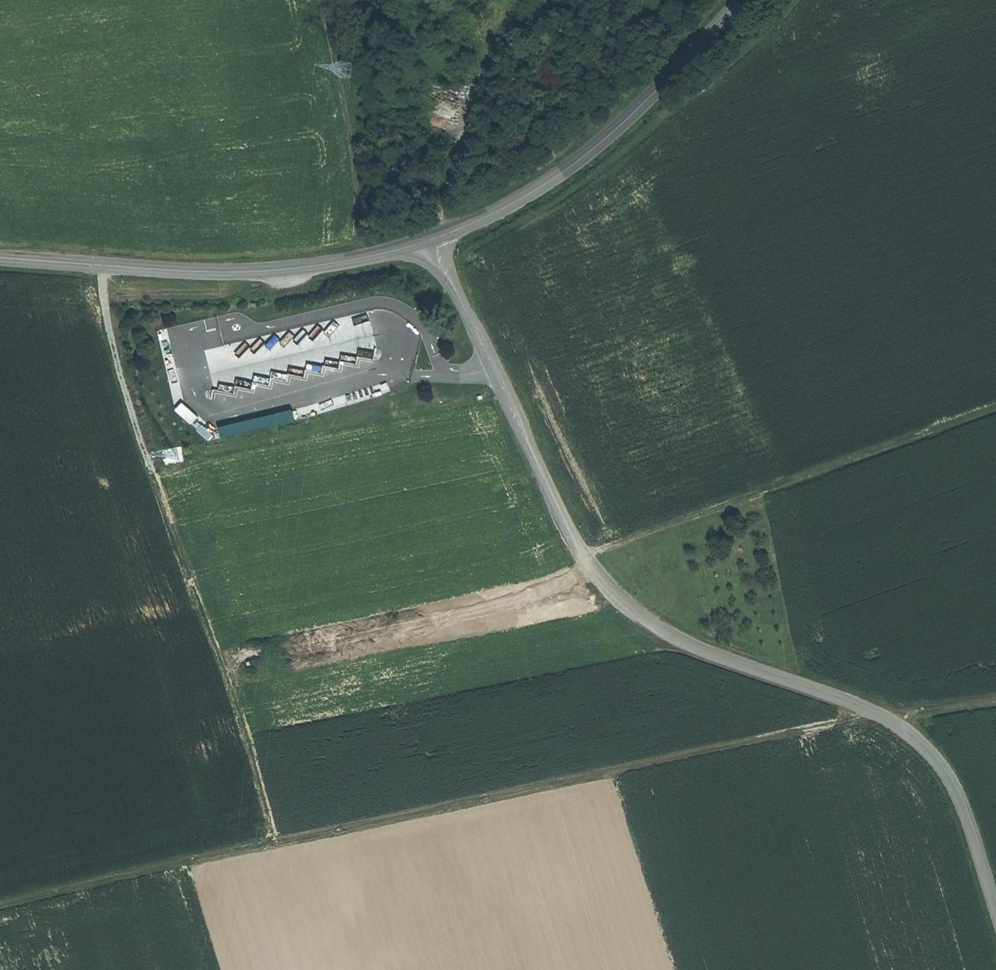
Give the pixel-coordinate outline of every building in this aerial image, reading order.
[(188,402),(181,410),(196,424),(203,417),(188,402)] [(300,410),(225,425),(227,436),(302,421),(300,410)]
